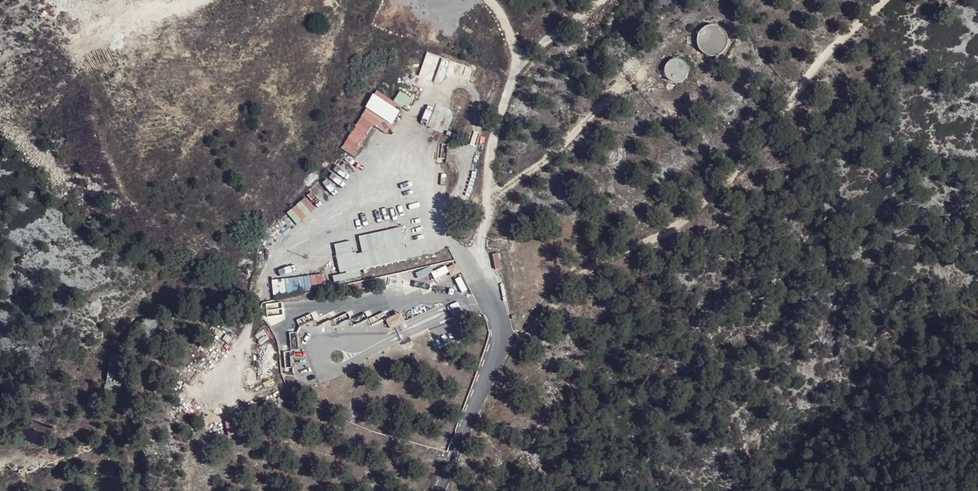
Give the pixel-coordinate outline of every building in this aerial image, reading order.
[(698,34),(697,36),(697,39),(697,42),(698,44),(699,47),(700,49),(702,51),(704,53),(706,54),(709,55),(711,56),(714,56),(717,56),(719,55),(722,54),(724,52),(726,50),(728,48),(729,46),(730,43),(730,40),(730,38),(729,35),(729,33),(727,31),(726,29),(724,27),(722,25),(719,24),(717,24),(714,23),(712,23),(709,24),(707,25),(705,26),(703,27),(701,29),(699,31),(698,34)] [(425,53),(420,78),(436,81),(441,56),(425,53)] [(677,59),(675,59),(673,60),(672,61),(670,62),(669,64),(668,66),(667,68),(667,70),(667,72),(667,74),(668,76),(669,78),(671,79),(673,80),(675,81),(677,82),(679,82),(681,81),(683,81),(684,79),(686,78),(687,77),(688,75),(689,73),(689,71),(689,69),(689,67),(688,65),(687,63),(685,62),(683,61),(681,60),(679,59),(677,59)] [(383,78),(376,90),(389,98),(396,86),(383,78)] [(394,101),(405,108),(411,99),(400,92),(394,101)] [(386,133),(400,108),(373,93),(341,149),(354,156),(372,125),(386,133)] [(362,277),(360,269),(408,259),(401,227),(333,241),(339,272),(331,274),(333,283),(362,277)] [(457,264),(448,268),(453,277),(462,273),(457,264)] [(272,293),(324,290),(323,274),(271,277),(272,293)] [(400,314),(384,321),(389,330),(404,323),(400,314)]
